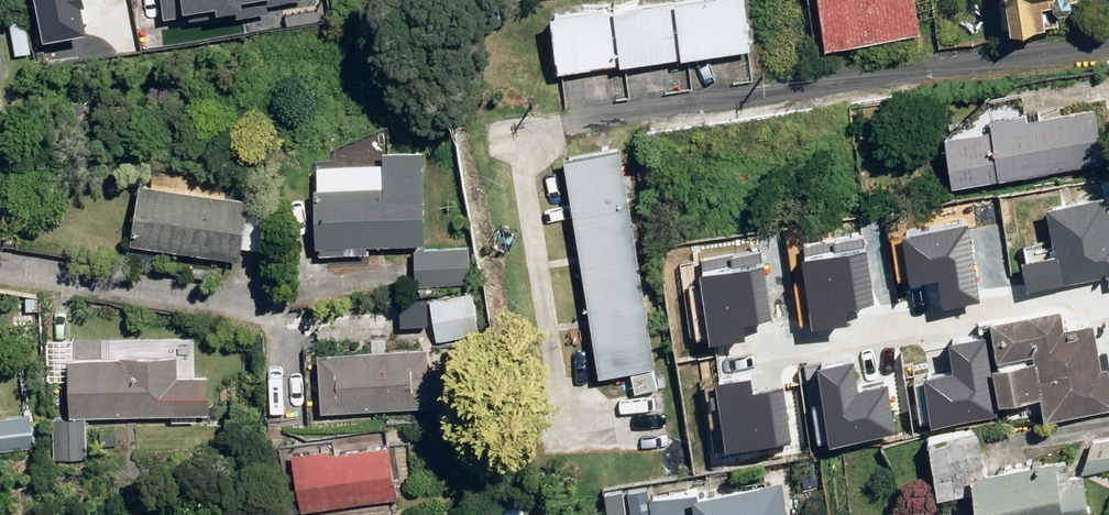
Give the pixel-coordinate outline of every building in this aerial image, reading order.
[(43,62),(122,47),(113,0),(31,0),(43,62)] [(288,0),(175,0),(175,8),(211,5),(212,19),(289,14),(288,0)] [(673,0),(611,7),(617,63),(679,56),(673,0)] [(673,0),(679,56),(749,49),(743,0),(673,0)] [(822,46),(919,32),(914,0),(815,0),(822,46)] [(1001,22),(1008,21),(1009,26),(1058,20),(1057,6),(1058,7),(1068,6),(1070,0),(998,0),(1001,22)] [(554,70),(617,63),(611,7),(547,13),(554,70)] [(7,22),(13,55),(28,52),(22,19),(7,22)] [(67,105),(73,114),(84,107),(79,98),(67,105)] [(1104,162),(1095,106),(1025,117),(1024,109),(989,115),(990,125),(941,133),(949,185),(1104,162)] [(629,371),(652,367),(654,367),(619,148),(560,158),(597,376),(629,371)] [(331,246),(331,252),(365,252),(364,245),(422,243),(420,150),(380,150),(381,187),(359,188),(359,175),(331,176),(332,188),(313,188),(314,246),(331,246)] [(130,241),(238,259),(247,200),(140,184),(130,241)] [(1026,292),(1107,280),(1108,290),(1108,218),(1106,199),(1045,209),(1053,257),(1021,262),(1026,292)] [(28,217),(30,231),(50,229),(48,215),(28,217)] [(970,230),(905,239),(911,284),(939,280),(943,309),(980,304),(970,230)] [(873,308),(864,240),(802,249),(813,332),(848,327),(845,312),(873,308)] [(413,250),(414,285),(467,283),(466,248),(413,250)] [(770,322),(760,253),(698,262),(710,346),(744,341),(742,326),(770,322)] [(428,304),(434,342),(471,335),(465,298),(428,304)] [(993,373),(999,411),(1041,404),(1045,426),(1108,416),(1108,375),(1103,376),(1095,329),(1067,333),(1064,314),(990,326),(997,373),(993,373)] [(996,417),(985,341),(948,346),(953,378),(925,382),(931,426),(996,417)] [(319,411),(429,405),(426,347),(316,351),(319,411)] [(64,357),(66,415),(169,415),(169,423),(193,422),(193,414),(208,414),(207,375),(177,376),(177,355),(64,357)] [(852,364),(819,368),(830,444),(894,435),(887,389),(856,393),(852,364)] [(652,367),(629,371),(634,393),(655,389),(652,367)] [(716,386),(726,454),(791,445),(784,392),(751,396),(749,382),(716,386)] [(32,445),(31,415),(0,417),(0,446),(32,445)] [(83,419),(50,419),(51,466),(84,465),(83,419)] [(984,471),(979,434),(927,441),(935,498),(970,493),(973,514),(1089,514),(1083,476),(1069,478),(1066,458),(984,471)] [(1082,473),(1108,469),(1108,438),(1091,440),(1082,473)] [(291,454),(300,512),(394,497),(385,439),(329,448),(328,439),(315,441),(317,450),(291,454)] [(649,503),(651,514),(786,514),(782,488),(699,502),(698,495),(649,503)] [(627,495),(630,514),(651,514),(649,503),(647,492),(627,495)] [(478,495),(477,508),(494,509),(494,496),(478,495)]
